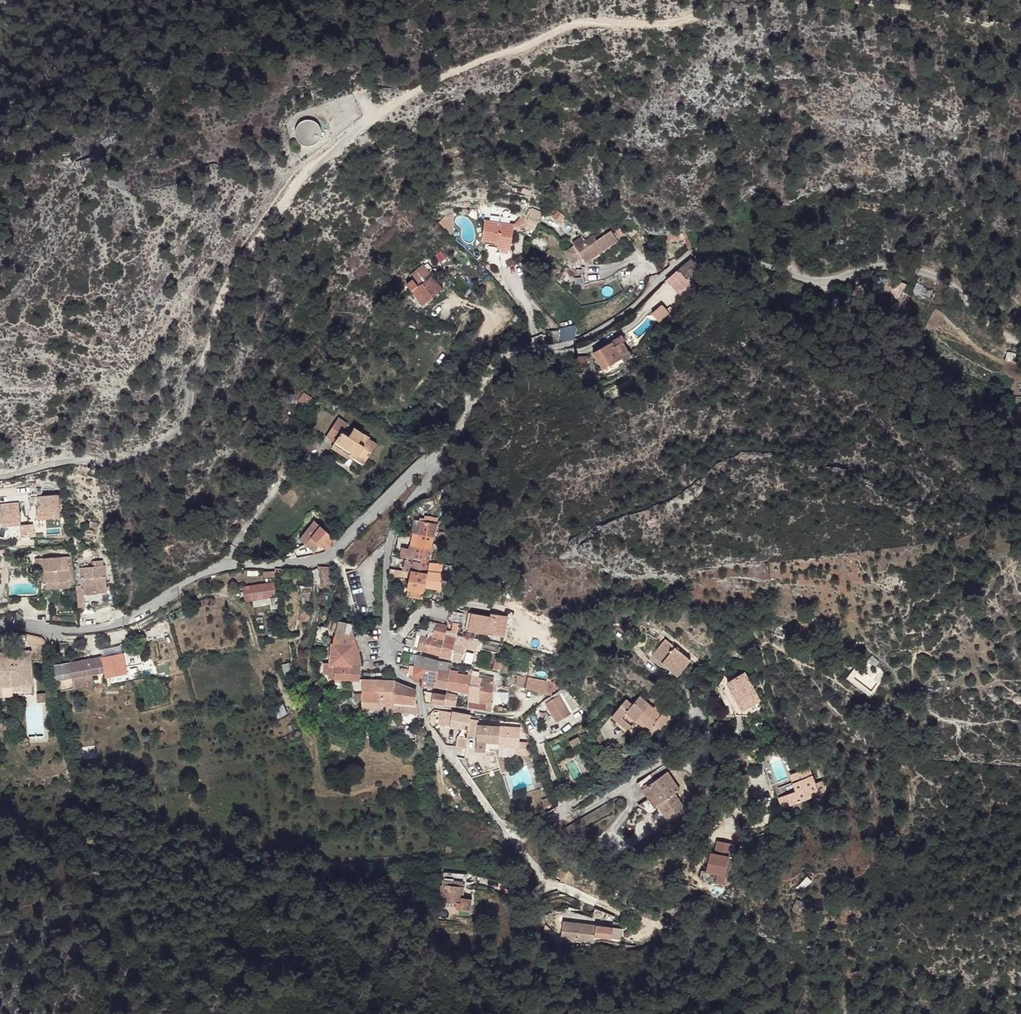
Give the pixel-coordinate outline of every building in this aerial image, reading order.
[(323,129),(321,125),(318,122),(315,119),(311,118),(306,119),(302,120),(298,123),(296,128),(296,132),(297,137),(299,141),(303,144),(307,145),(312,145),(316,144),(319,141),(321,137),(323,133),(323,129)] [(631,158),(622,162),(624,167),(633,162),(631,158)] [(526,221),(536,226),(542,213),(532,209),(531,211),(529,210),(525,218),(524,220),(526,221)] [(557,211),(553,217),(559,222),(564,216),(557,211)] [(439,223),(450,234),(453,232),(453,217),(452,214),(445,216),(439,223)] [(514,225),(514,226),(518,227),(526,221),(524,220),(525,218),(521,217),(514,225)] [(485,220),(482,240),(498,242),(497,248),(510,250),(513,229),(514,226),(514,225),(485,220)] [(514,226),(513,229),(521,230),(525,227),(527,223),(526,221),(518,227),(514,226)] [(527,223),(525,227),(534,231),(536,226),(526,221),(527,223)] [(565,251),(573,263),(582,256),(586,262),(618,241),(611,231),(597,240),(593,235),(584,241),(582,236),(572,243),(574,245),(565,251)] [(435,255),(440,261),(445,257),(440,251),(435,255)] [(405,282),(411,289),(430,272),(421,263),(408,273),(411,277),(405,282)] [(430,272),(411,289),(422,301),(441,285),(430,272)] [(583,273),(584,286),(605,283),(604,280),(613,276),(612,272),(606,274),(596,274),(583,273)] [(906,284),(888,277),(885,285),(903,292),(906,284)] [(652,313),(660,322),(669,314),(661,305),(652,313)] [(593,352),(605,374),(619,367),(618,366),(624,363),(620,356),(628,352),(623,342),(625,341),(622,336),(593,352)] [(304,393),(299,401),(305,405),(310,397),(304,393)] [(338,418),(326,436),(335,442),(334,444),(350,454),(352,452),(366,461),(377,444),(369,439),(370,438),(354,428),(349,436),(343,432),(347,424),(338,418)] [(332,447),(348,458),(350,454),(334,444),(332,447)] [(352,452),(350,454),(365,464),(366,461),(352,452)] [(61,512),(59,494),(38,496),(39,508),(39,514),(61,512)] [(19,502),(0,504),(0,521),(21,519),(19,502)] [(61,517),(61,512),(39,514),(39,508),(36,508),(37,519),(61,517)] [(409,578),(407,589),(423,592),(424,587),(430,563),(433,546),(434,543),(437,524),(431,522),(431,517),(425,516),(424,519),(420,518),(420,520),(418,533),(413,532),(409,549),(402,547),(400,556),(407,558),(405,567),(403,567),(402,571),(390,568),(389,575),(409,578)] [(300,539),(306,544),(311,537),(320,545),(326,550),(336,539),(314,521),(300,539)] [(439,532),(437,541),(447,543),(449,534),(439,532)] [(306,544),(315,551),(320,545),(311,537),(306,544)] [(45,582),(46,588),(71,587),(68,557),(43,558),(45,582)] [(41,573),(42,582),(45,582),(43,558),(35,559),(36,573),(41,573)] [(76,586),(78,607),(83,607),(82,603),(85,603),(84,594),(107,592),(107,584),(97,584),(96,577),(106,576),(105,565),(103,566),(103,561),(92,562),(93,567),(80,568),(81,585),(76,586)] [(430,563),(424,587),(440,589),(442,580),(450,581),(452,566),(430,563)] [(320,567),(321,588),(332,588),(332,567),(320,567)] [(107,584),(106,576),(96,577),(97,584),(107,584)] [(243,587),(245,601),(269,598),(271,609),(280,608),(278,597),(276,582),(243,587)] [(407,589),(406,596),(422,599),(423,592),(407,589)] [(302,592),(300,614),(309,614),(311,593),(302,592)] [(450,611),(448,622),(453,623),(459,624),(461,624),(463,613),(450,611)] [(472,613),(469,630),(488,633),(491,616),(472,613)] [(491,616),(488,633),(504,636),(507,616),(491,613),(491,616)] [(329,673),(329,677),(335,678),(348,679),(359,679),(360,665),(358,651),(353,634),(353,624),(338,621),(333,643),(331,663),(324,662),(324,673),(329,673)] [(413,648),(440,656),(446,631),(447,625),(430,621),(428,631),(418,628),(413,648)] [(446,631),(440,656),(451,659),(457,635),(459,624),(453,623),(451,632),(446,631)] [(457,635),(451,659),(461,662),(464,647),(476,650),(478,640),(457,635)] [(665,639),(652,655),(677,676),(690,660),(665,639)] [(102,657),(102,658),(123,654),(121,646),(101,650),(102,657)] [(31,651),(0,653),(0,687),(11,686),(33,685),(31,651)] [(55,666),(57,680),(59,679),(59,676),(71,673),(72,677),(92,673),(91,671),(104,669),(106,676),(126,672),(123,654),(102,658),(102,657),(55,666)] [(417,655),(416,666),(415,666),(438,670),(439,662),(417,655)] [(438,670),(435,686),(447,689),(450,672),(449,672),(451,664),(439,662),(438,670)] [(416,683),(424,685),(435,686),(438,670),(415,666),(416,666),(410,665),(409,669),(401,668),(400,670),(409,678),(416,683)] [(447,689),(446,693),(458,695),(455,690),(461,691),(469,692),(471,676),(467,675),(450,672),(447,689)] [(468,699),(468,700),(491,704),(493,704),(494,680),(478,677),(479,673),(472,672),(471,676),(469,692),(468,699)] [(59,679),(61,691),(94,684),(92,673),(72,677),(71,673),(59,676),(59,679)] [(720,687),(736,715),(746,716),(747,718),(764,708),(745,673),(720,687)] [(517,676),(516,686),(538,691),(552,694),(554,683),(517,676)] [(363,681),(362,699),(381,701),(381,704),(378,703),(378,709),(394,710),(394,712),(418,714),(417,704),(415,704),(416,695),(416,693),(415,690),(411,688),(395,682),(395,681),(363,679),(363,681)] [(355,692),(355,699),(362,699),(363,681),(352,681),(351,689),(355,692)] [(11,686),(0,687),(0,696),(12,695),(11,686)] [(545,703),(556,722),(571,714),(570,713),(579,706),(563,689),(545,700),(547,702),(545,703)] [(458,695),(458,696),(468,699),(469,692),(461,691),(455,690),(458,695)] [(432,697),(431,703),(445,705),(445,704),(456,705),(458,696),(458,695),(446,693),(446,695),(429,692),(428,696),(432,697)] [(626,700),(612,716),(628,730),(636,721),(639,718),(650,728),(654,723),(662,731),(673,718),(657,704),(653,708),(640,696),(632,705),(626,700)] [(468,700),(467,707),(489,711),(491,704),(468,700)] [(452,712),(449,726),(468,729),(470,719),(471,715),(452,711),(452,712)] [(639,718),(636,721),(659,741),(659,735),(662,731),(654,723),(650,728),(639,718)] [(468,729),(468,735),(477,736),(476,751),(486,751),(486,742),(486,740),(490,740),(490,742),(499,743),(499,746),(519,748),(518,754),(527,755),(528,743),(519,742),(520,728),(477,725),(478,720),(470,719),(468,729)] [(27,746),(29,743),(44,742),(43,736),(28,737),(28,738),(26,737),(24,737),(22,738),(20,740),(20,742),(21,745),(23,746),(25,747),(27,746)] [(457,736),(456,747),(465,748),(467,738),(457,736)] [(569,742),(572,747),(581,742),(578,737),(569,742)] [(762,761),(771,786),(789,780),(780,754),(762,761)] [(787,794),(791,805),(819,795),(809,768),(790,775),(796,791),(787,794)] [(687,812),(674,794),(680,790),(667,772),(653,782),(647,785),(660,803),(657,805),(669,823),(671,822),(687,812)] [(647,785),(653,782),(648,775),(636,784),(640,790),(641,790),(653,808),(657,805),(660,803),(647,785)] [(464,792),(460,786),(455,790),(459,795),(464,792)] [(779,797),(783,808),(791,805),(787,794),(779,797)] [(542,800),(545,806),(551,804),(549,798),(542,800)] [(669,823),(661,828),(670,831),(675,828),(671,822),(669,823)] [(723,884),(732,844),(717,841),(714,854),(710,853),(706,871),(701,870),(699,879),(723,884)] [(496,848),(493,860),(499,862),(502,849),(496,848)] [(444,872),(443,880),(463,882),(466,882),(467,874),(444,872)] [(442,885),(440,902),(457,903),(456,909),(460,909),(469,910),(471,899),(461,898),(462,887),(442,885)] [(621,940),(622,929),(563,921),(560,939),(563,939),(562,942),(569,943),(569,940),(583,942),(583,945),(589,946),(590,943),(593,943),(594,936),(621,940)]
